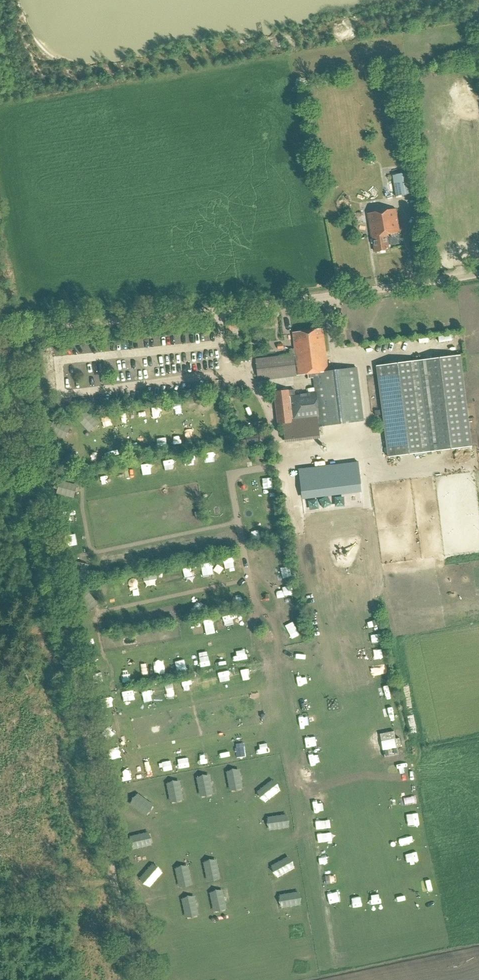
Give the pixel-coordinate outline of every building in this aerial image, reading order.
[(417,194),(413,173),(394,176),(398,197),(417,194)] [(372,238),(374,254),(388,251),(386,237),(399,234),(395,210),(367,215),(371,239),(372,238)] [(290,349),(291,355),(256,360),(258,381),(308,375),(308,379),(314,378),(316,393),(300,395),(300,396),(295,396),(276,398),(279,424),(280,428),(283,428),(284,440),(320,436),(319,425),(318,419),(319,418),(320,425),(363,420),(357,367),(328,371),(323,329),(293,332),(295,348),(290,349)] [(376,366),(388,457),(472,447),(460,355),(376,366)] [(358,462),(299,469),(301,492),(324,489),(324,493),(339,491),(339,487),(361,485),(358,462)] [(227,555),(227,539),(217,539),(217,555),(227,555)] [(180,562),(181,549),(172,548),(170,562),(180,562)] [(158,569),(158,553),(147,552),(147,568),(158,569)] [(124,572),(135,572),(135,557),(124,557),(124,572)] [(102,561),(100,576),(110,578),(112,563),(102,561)] [(219,569),(227,584),(232,581),(224,566),(219,569)] [(227,568),(233,580),(237,578),(231,566),(227,568)] [(83,585),(87,570),(82,568),(78,584),(83,585)] [(207,569),(197,575),(204,588),(215,583),(207,569)] [(180,593),(191,588),(184,574),(174,579),(180,593)] [(149,584),(158,599),(169,592),(159,578),(149,584)] [(127,587),(132,602),(143,598),(138,583),(127,587)] [(103,593),(110,607),(120,602),(113,588),(103,593)] [(305,590),(307,596),(314,595),(313,588),(305,590)] [(78,601),(91,614),(98,608),(85,594),(78,601)] [(396,739),(394,731),(380,734),(381,741),(394,739),(396,747),(383,750),(385,757),(399,755),(397,747),(401,746),(399,738),(396,739)]
